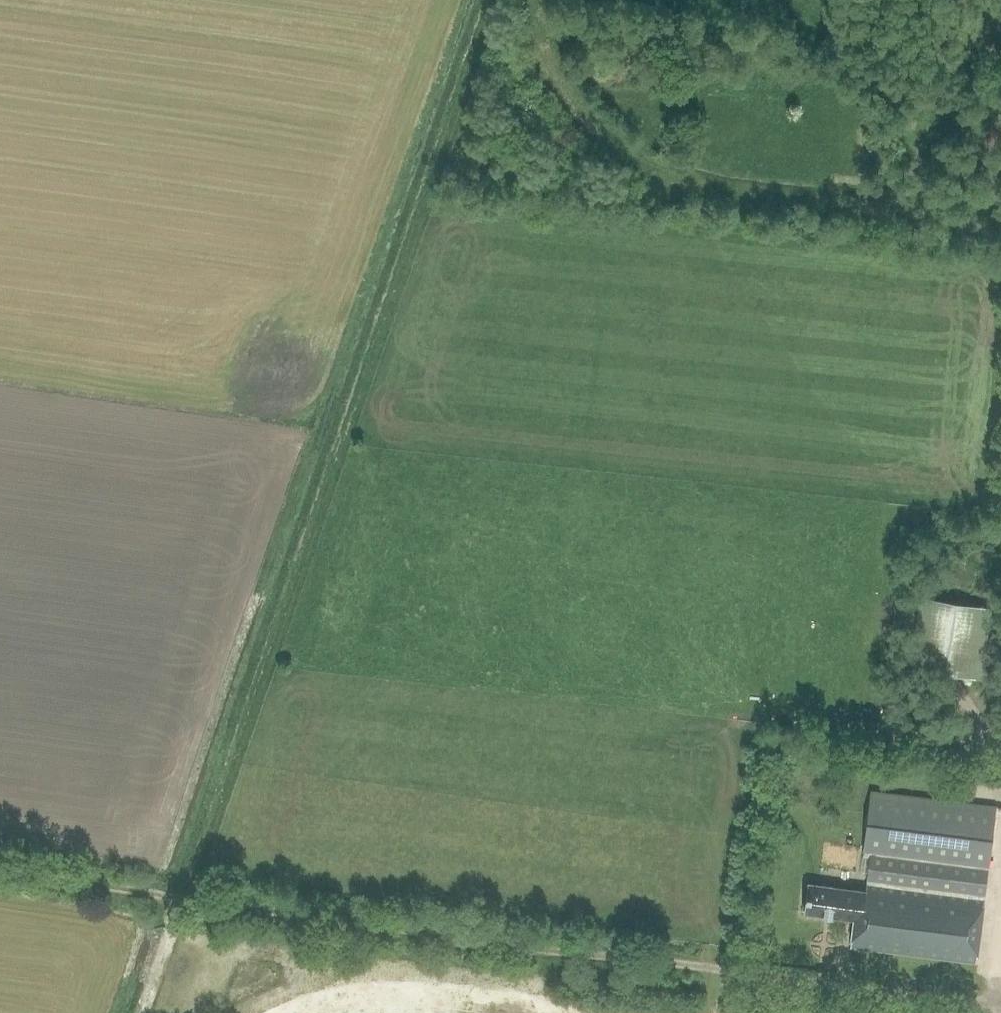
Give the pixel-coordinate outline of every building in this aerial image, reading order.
[(993,607),(921,597),(911,668),(983,677),(993,607)] [(850,948),(976,964),(996,808),(872,792),(864,853),(871,854),(866,891),(809,884),(805,913),(854,920),(850,948)]
